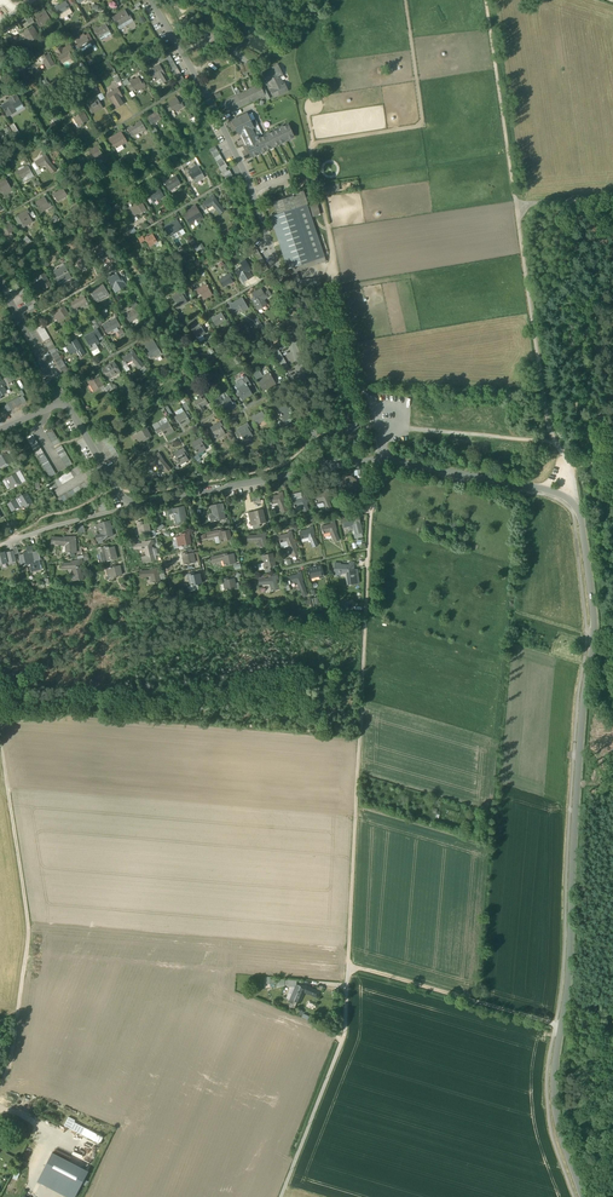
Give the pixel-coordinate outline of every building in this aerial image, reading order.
[(55,7),(58,11),(60,14),(62,18),(72,12),(66,2),(59,6),(58,5),(55,7)] [(112,18),(119,29),(128,24),(127,22),(132,19),(129,14),(128,15),(125,11),(112,18)] [(36,18),(39,22),(41,26),(51,20),(47,13),(40,17),(39,17),(36,18)] [(34,22),(30,15),(25,18),(28,25),(34,22)] [(109,18),(104,21),(107,26),(112,23),(109,18)] [(111,35),(109,31),(105,25),(98,29),(98,28),(95,30),(101,41),(111,35)] [(23,32),(29,42),(31,41),(32,41),(36,39),(35,37),(38,35),(33,27),(23,32)] [(86,36),(90,43),(92,46),(95,44),(88,33),(86,35),(86,36)] [(76,42),(80,49),(90,43),(86,36),(79,40),(76,42)] [(90,43),(80,49),(82,52),(92,46),(90,43)] [(55,51),(61,60),(68,56),(70,59),(76,56),(70,46),(62,50),(61,48),(55,51)] [(49,55),(45,57),(42,59),(43,61),(47,69),(54,65),(50,58),(51,57),(49,55)] [(165,60),(163,57),(162,55),(157,58),(160,63),(165,60)] [(250,61),(244,64),(247,73),(259,68),(250,61)] [(156,81),(161,78),(164,77),(161,71),(162,70),(162,69),(159,65),(149,71),(154,79),(153,80),(154,80),(155,82),(156,81)] [(272,90),(275,96),(286,91),(283,84),(282,85),(278,77),(281,75),(277,66),(271,69),(272,70),(264,74),(268,82),(269,81),(273,89),(272,90)] [(181,75),(180,71),(174,75),(175,78),(177,81),(183,77),(181,75)] [(121,81),(117,75),(113,77),(117,84),(121,81)] [(130,83),(132,85),(134,89),(136,92),(146,86),(143,82),(141,83),(139,78),(130,83)] [(226,107),(229,112),(240,106),(264,95),(262,90),(259,86),(235,97),(224,103),(226,107)] [(111,102),(112,101),(118,97),(119,98),(122,96),(117,89),(107,95),(111,102)] [(1,106),(7,115),(15,111),(14,109),(22,104),(16,95),(8,100),(9,101),(6,103),(1,106)] [(123,104),(119,98),(118,97),(112,101),(117,108),(123,104)] [(172,110),(174,112),(184,106),(181,103),(180,104),(177,98),(168,103),(170,107),(172,110)] [(88,106),(92,113),(99,109),(100,110),(103,108),(98,100),(88,106)] [(73,117),(79,127),(83,125),(82,123),(88,120),(83,112),(73,117)] [(147,117),(151,125),(161,119),(157,112),(150,116),(149,115),(147,117)] [(56,114),(50,117),(55,124),(60,121),(56,114)] [(255,119),(250,122),(246,114),(233,121),(240,134),(242,133),(253,157),(293,137),(287,125),(261,138),(260,138),(257,134),(254,127),(255,126),(258,125),(255,119)] [(127,129),(132,136),(141,130),(143,132),(146,130),(140,121),(137,123),(137,124),(133,126),(132,126),(131,126),(132,127),(131,128),(130,127),(127,129)] [(9,127),(12,133),(14,136),(19,133),(14,124),(9,127)] [(8,135),(9,135),(6,131),(9,129),(12,133),(9,127),(4,129),(8,135)] [(126,142),(123,138),(122,139),(119,134),(110,139),(116,148),(122,145),(126,142)] [(93,158),(95,162),(101,159),(104,157),(100,150),(101,150),(99,145),(89,151),(93,158)] [(93,158),(89,151),(84,154),(88,161),(93,158)] [(45,165),(52,173),(56,170),(49,162),(45,154),(42,155),(43,157),(35,162),(38,169),(45,165)] [(122,158),(117,161),(121,168),(126,165),(122,158)] [(204,177),(202,174),(198,167),(191,171),(191,170),(188,172),(190,176),(192,180),(193,179),(194,181),(197,182),(204,177)] [(19,181),(21,179),(27,176),(29,175),(25,168),(19,171),(18,172),(17,171),(14,173),(19,181)] [(165,184),(169,191),(179,185),(174,177),(172,179),(172,180),(165,184)] [(4,195),(12,190),(6,180),(0,183),(0,190),(4,195)] [(151,198),(154,202),(164,196),(161,192),(160,193),(157,188),(148,193),(151,198)] [(53,194),(57,201),(67,195),(63,189),(56,193),(56,192),(53,194)] [(285,200),(303,194),(302,192),(273,202),(277,215),(279,214),(276,203),(285,200)] [(285,200),(289,211),(295,208),(306,205),(307,205),(303,194),(285,200)] [(213,205),(221,214),(225,211),(218,203),(213,195),(211,197),(212,198),(203,203),(207,209),(213,205)] [(36,202),(41,212),(46,209),(52,206),(49,202),(48,203),(44,197),(36,202)] [(276,203),(279,214),(289,211),(285,200),(276,203)] [(130,207),(135,215),(141,212),(142,213),(146,211),(140,201),(130,207)] [(183,214),(190,226),(194,223),(194,222),(198,220),(199,221),(199,220),(203,218),(195,205),(192,207),(192,209),(183,214)] [(290,268),(291,268),(295,267),(323,257),(306,205),(295,208),(289,211),(279,214),(277,215),(272,216),(290,268)] [(52,206),(46,209),(49,215),(55,211),(52,206)] [(18,216),(24,227),(33,222),(31,218),(29,215),(30,214),(30,213),(28,210),(18,216)] [(173,233),(174,235),(179,232),(183,230),(177,220),(174,222),(173,223),(172,222),(164,227),(166,229),(169,235),(173,233)] [(5,237),(15,232),(9,223),(4,226),(3,224),(0,226),(0,229),(5,237)] [(145,238),(150,246),(155,243),(153,242),(156,240),(153,234),(148,237),(147,236),(145,238)] [(186,240),(189,245),(192,244),(195,242),(192,237),(186,240)] [(94,249),(100,259),(108,254),(105,249),(107,248),(104,243),(94,249)] [(75,260),(80,269),(90,263),(89,261),(87,262),(83,255),(75,260)] [(323,257),(295,267),(296,271),(325,262),(323,257)] [(240,263),(242,266),(245,265),(247,268),(249,267),(245,260),(240,263)] [(249,272),(247,268),(245,265),(242,266),(235,271),(239,277),(246,273),(247,274),(249,272)] [(58,278),(68,272),(64,266),(57,270),(57,269),(54,271),(58,278)] [(299,291),(301,291),(300,282),(296,271),(295,267),(291,268),(299,291)] [(58,278),(56,279),(60,284),(71,277),(68,272),(58,278)] [(252,277),(249,272),(247,274),(246,273),(239,277),(242,283),(252,277)] [(30,285),(36,294),(41,291),(40,289),(44,286),(45,289),(51,285),(44,274),(34,280),(35,282),(30,285)] [(108,279),(113,289),(123,283),(122,280),(120,281),(116,274),(108,279)] [(219,280),(223,287),(230,283),(230,284),(233,282),(229,274),(219,280)] [(320,279),(300,282),(301,291),(321,288),(320,279)] [(35,307),(33,304),(31,301),(30,298),(28,295),(26,292),(24,289),(23,286),(21,283),(18,285),(15,287),(17,290),(19,293),(20,296),(22,299),(24,302),(26,305),(27,308),(29,311),(35,307)] [(125,286),(123,283),(113,289),(115,292),(125,286)] [(91,293),(97,302),(109,295),(102,284),(96,288),(96,289),(91,293)] [(200,294),(204,299),(212,295),(206,285),(196,291),(198,295),(200,294)] [(264,300),(268,297),(266,293),(264,294),(261,289),(252,294),(254,297),(252,299),(258,310),(263,307),(262,306),(263,306),(266,304),(265,302),(264,300)] [(172,296),(178,307),(187,302),(183,296),(185,295),(182,290),(172,296)] [(69,302),(72,306),(73,308),(75,312),(78,311),(77,308),(84,304),(85,307),(89,305),(83,294),(79,296),(80,297),(73,301),(72,300),(69,302)] [(229,305),(231,309),(233,312),(241,308),(243,306),(239,299),(232,304),(232,303),(229,305)] [(54,314),(59,323),(69,316),(63,306),(59,309),(60,311),(54,314)] [(106,308),(99,312),(103,318),(108,315),(106,312),(108,311),(106,308)] [(124,315),(128,323),(138,317),(134,310),(127,314),(124,315)] [(211,318),(216,326),(225,320),(221,313),(214,317),(214,316),(211,318)] [(108,323),(105,324),(109,332),(119,326),(115,319),(108,323)] [(262,322),(266,330),(272,327),(269,320),(267,320),(262,322)] [(205,333),(203,329),(201,327),(203,326),(201,322),(191,327),(197,338),(198,338),(202,335),(205,333)] [(101,336),(97,329),(84,337),(90,348),(91,348),(96,345),(99,343),(98,341),(97,339),(101,336)] [(144,344),(146,347),(154,342),(152,339),(144,344)] [(65,346),(70,355),(75,351),(76,353),(81,350),(75,340),(65,346)] [(160,352),(154,342),(146,347),(149,353),(148,354),(150,358),(154,355),(160,352)] [(132,360),(139,369),(143,366),(136,358),(132,350),(130,351),(131,353),(122,358),(125,364),(132,360)] [(103,370),(108,378),(118,372),(113,364),(103,370)] [(260,373),(263,377),(269,374),(266,369),(260,373)] [(263,377),(260,373),(259,370),(253,374),(257,381),(259,380),(263,377)] [(12,372),(2,377),(7,384),(16,379),(12,372)] [(243,379),(246,377),(244,374),(241,376),(242,378),(235,382),(237,385),(234,387),(237,392),(239,391),(237,388),(245,383),(243,379)] [(262,381),(266,388),(275,383),(269,374),(263,377),(259,380),(261,382),(262,381)] [(243,379),(245,383),(247,387),(251,385),(246,377),(243,379)] [(88,382),(94,392),(103,386),(98,378),(93,381),(92,379),(88,382)] [(107,391),(116,387),(113,382),(105,386),(107,391)] [(239,395),(241,400),(251,394),(247,387),(245,383),(237,388),(239,391),(240,394),(239,395)] [(217,405),(219,404),(217,400),(221,398),(222,399),(228,396),(226,393),(224,394),(224,393),(220,396),(218,398),(214,400),(217,405)] [(194,402),(197,408),(202,406),(205,404),(205,405),(208,403),(204,396),(194,402)] [(217,400),(219,404),(229,398),(228,396),(222,399),(221,398),(217,400)] [(230,399),(229,398),(219,404),(221,408),(223,407),(226,412),(235,407),(233,404),(230,399)] [(276,406),(281,416),(287,412),(291,410),(290,407),(288,408),(284,401),(276,406)] [(252,417),(256,424),(266,418),(262,411),(255,416),(254,415),(252,417)] [(178,420),(181,426),(190,421),(184,412),(174,418),(176,421),(178,420)] [(290,417),(287,412),(281,416),(283,419),(284,421),(290,417)] [(168,421),(160,426),(158,427),(160,431),(162,430),(165,436),(174,431),(168,421)] [(210,428),(217,439),(225,434),(221,427),(223,426),(220,422),(210,428)] [(350,423),(343,424),(345,435),(360,433),(358,427),(360,427),(360,424),(358,425),(357,422),(350,424),(350,423)] [(252,435),(249,431),(248,428),(250,427),(247,423),(237,429),(243,440),(252,435)] [(134,433),(140,442),(146,438),(147,440),(151,437),(145,427),(134,433)] [(43,452),(41,449),(39,446),(38,443),(36,439),(34,436),(28,440),(29,443),(31,446),(33,449),(35,453),(37,456),(43,452)] [(191,443),(197,454),(206,449),(202,443),(204,442),(201,437),(191,443)] [(173,454),(180,465),(188,460),(184,453),(186,452),(183,448),(173,454)] [(0,468),(4,466),(5,467),(12,463),(6,453),(0,457),(0,467),(0,468)] [(159,464),(166,472),(170,469),(163,461),(158,453),(156,455),(157,457),(149,462),(152,468),(159,464)] [(56,474),(54,471),(52,468),(50,464),(49,461),(47,458),(45,455),(39,459),(41,462),(42,465),(44,468),(46,471),(48,474),(50,478),(56,474)] [(79,466),(76,468),(73,469),(70,471),(67,473),(64,475),(61,476),(58,478),(55,480),(52,482),(49,484),(53,490),(56,488),(59,486),(62,484),(65,483),(68,481),(71,479),(74,477),(77,476),(80,474),(83,472),(79,466)] [(6,480),(11,488),(14,486),(15,488),(22,484),(28,480),(22,470),(20,471),(19,468),(14,470),(16,474),(6,480)] [(345,478),(342,483),(342,489),(347,492),(353,491),(356,486),(355,480),(351,477),(345,478)] [(88,480),(84,482),(81,484),(79,486),(76,487),(73,489),(70,491),(67,493),(64,495),(61,496),(58,498),(61,504),(64,503),(67,501),(70,499),(73,497),(76,495),(79,494),(82,492),(85,490),(88,488),(91,487),(88,480)] [(347,495),(347,492),(342,489),(342,483),(337,483),(338,489),(340,492),(345,495),(347,495)] [(325,506),(327,511),(332,509),(328,499),(327,498),(328,498),(327,491),(324,491),(324,494),(320,495),(319,493),(314,494),(314,496),(316,502),(323,501),(325,506)] [(269,497),(270,500),(267,501),(268,505),(271,504),(278,503),(283,513),(287,511),(283,501),(282,499),(284,499),(282,492),(278,493),(279,495),(269,497)] [(19,504),(21,507),(24,505),(26,507),(32,503),(26,493),(16,499),(19,504)] [(305,495),(302,496),(301,493),(300,493),(292,494),(291,496),(292,499),(293,501),(292,501),(294,508),(295,507),(300,506),(301,506),(305,516),(310,514),(306,505),(306,503),(307,503),(305,495)] [(14,507),(19,504),(16,499),(8,503),(10,507),(12,511),(15,509),(14,507)] [(99,503),(100,511),(107,510),(107,509),(106,502),(99,503)] [(222,503),(220,504),(212,506),(213,508),(211,508),(213,514),(209,515),(211,522),(214,521),(225,519),(223,509),(224,509),(222,503)] [(187,520),(184,511),(183,506),(173,509),(174,513),(175,519),(176,525),(179,524),(179,522),(187,520)] [(262,510),(253,512),(249,513),(252,526),(253,526),(258,524),(259,524),(265,523),(264,516),(263,516),(262,510)] [(358,516),(354,517),(346,519),(345,518),(342,519),(344,527),(346,527),(354,525),(355,529),(356,534),(354,534),(355,538),(362,536),(362,533),(360,524),(358,516)] [(99,527),(101,532),(95,534),(96,539),(102,538),(105,537),(104,536),(112,534),(110,524),(109,519),(98,522),(99,527)] [(330,532),(335,542),(339,540),(335,531),(335,529),(336,529),(334,521),(331,522),(331,525),(321,527),(323,534),(330,532)] [(136,522),(140,535),(150,533),(148,523),(141,525),(140,522),(136,522)] [(76,527),(78,534),(85,532),(83,526),(76,527)] [(310,540),(313,547),(317,545),(313,536),(313,534),(314,534),(312,526),(309,527),(309,529),(299,532),(301,538),(308,537),(310,540)] [(221,532),(220,530),(206,533),(207,538),(214,536),(219,535),(220,542),(231,539),(229,530),(221,532)] [(298,555),(296,550),(292,540),(291,538),(292,538),(291,531),(288,532),(288,534),(278,536),(280,543),(287,541),(289,546),(291,551),(289,552),(291,557),(298,555)] [(177,539),(179,547),(183,546),(187,545),(191,544),(188,532),(180,534),(181,536),(176,537),(177,539)] [(258,540),(260,548),(267,546),(265,536),(267,536),(266,532),(258,534),(259,535),(257,535),(247,536),(247,541),(258,540)] [(68,553),(70,553),(74,552),(73,541),(76,541),(75,537),(67,537),(67,538),(65,538),(52,537),(52,543),(65,545),(66,553),(68,553)] [(153,540),(152,540),(145,542),(145,543),(144,543),(133,544),(133,549),(145,548),(146,555),(142,557),(143,563),(155,560),(153,554),(151,544),(153,544),(154,544),(153,540)] [(106,559),(103,547),(98,548),(101,562),(117,559),(116,556),(106,559)] [(103,547),(106,559),(116,556),(114,547),(106,548),(106,547),(103,547)] [(7,553),(9,562),(16,561),(14,554),(14,551),(7,553)] [(36,568),(37,570),(43,569),(41,561),(39,561),(39,560),(40,560),(38,551),(33,552),(28,553),(28,551),(27,551),(23,552),(23,554),(19,555),(20,557),(22,565),(26,564),(26,563),(29,562),(30,564),(32,563),(33,566),(34,568),(36,568)] [(182,553),(184,565),(195,562),(193,552),(185,554),(185,552),(182,553)] [(263,564),(264,569),(267,568),(269,568),(276,566),(274,561),(272,553),(263,555),(264,563),(265,564),(263,564)] [(212,562),(223,560),(222,554),(211,557),(212,562)] [(225,554),(222,554),(223,560),(224,566),(235,563),(233,554),(225,555),(225,554)] [(82,573),(81,573),(79,564),(83,563),(82,559),(75,561),(71,562),(71,563),(61,564),(61,569),(73,568),(74,575),(75,578),(72,579),(73,581),(83,578),(82,573)] [(346,573),(348,584),(352,583),(353,583),(351,573),(351,571),(353,571),(353,569),(354,562),(349,562),(349,566),(340,565),(340,564),(335,563),(334,574),(339,574),(339,572),(346,573)] [(110,575),(111,579),(116,578),(115,576),(122,575),(119,565),(109,568),(110,575)] [(308,569),(310,578),(319,576),(319,577),(324,576),(324,575),(323,575),(321,565),(316,566),(316,567),(308,569)] [(151,576),(153,584),(159,582),(157,572),(159,572),(159,568),(153,569),(153,570),(150,571),(139,571),(140,577),(151,576)] [(296,582),(301,592),(305,590),(301,581),(301,579),(302,579),(301,571),(297,572),(297,575),(288,577),(289,584),(296,582)] [(188,574),(190,586),(197,584),(201,583),(199,574),(191,575),(190,574),(188,574)] [(270,584),(271,591),(278,589),(276,580),(278,579),(277,576),(270,577),(270,578),(269,579),(258,579),(258,584),(270,584)] [(225,590),(236,588),(235,583),(234,578),(226,580),(226,578),(223,579),(224,583),(225,590)] [(290,999),(299,1003),(304,992),(318,998),(320,991),(307,986),(296,985),(290,999)] [(75,1121),(68,1117),(64,1126),(72,1130),(71,1133),(77,1136),(79,1133),(100,1144),(103,1137),(74,1123),(75,1121)] [(52,1153),(42,1172),(65,1185),(61,1193),(68,1196),(74,1196),(88,1171),(52,1153)] [(37,1181),(61,1193),(65,1185),(42,1172),(37,1181)]
